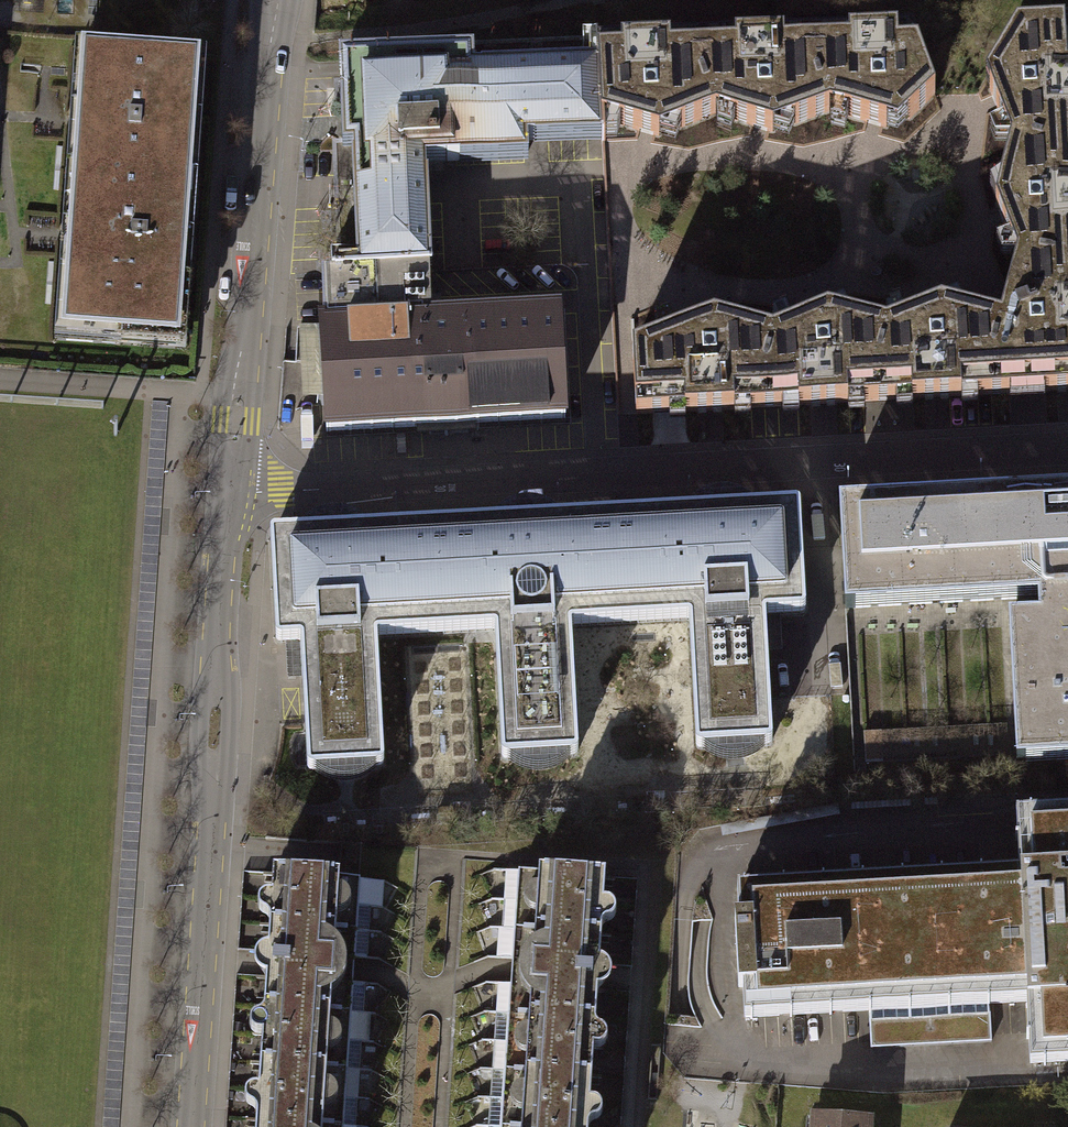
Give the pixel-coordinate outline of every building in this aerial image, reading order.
[(777,14),(821,13),(821,0),(777,0),(777,14)] [(1015,148),(1048,154),(1047,159),(1062,158),(1063,166),(1067,165),(1067,28),(1022,30),(990,81),(997,99),(1000,109),(1015,148)] [(803,96),(811,118),(830,111),(867,122),(874,124),(883,126),(887,127),(891,114),(909,119),(935,96),(912,33),(816,38),(818,78),(822,89),(803,96)] [(690,101),(698,123),(717,117),(753,127),(760,129),(768,131),(772,132),(796,124),(811,118),(803,96),(822,89),(818,78),(816,38),(702,43),(704,82),(708,94),(690,101)] [(681,129),(698,123),(690,101),(708,94),(704,82),(702,43),(598,47),(601,121),(618,126),(637,131),(646,134),(655,136),(659,137),(681,129)] [(86,54),(77,171),(186,180),(195,62),(86,54)] [(1063,166),(1062,158),(1047,159),(1048,154),(1015,148),(1000,205),(1000,207),(1004,216),(1007,223),(1021,260),(1054,266),(1053,271),(1067,270),(1067,165),(1063,166)] [(173,337),(186,180),(77,171),(64,329),(173,337)] [(1021,260),(1014,287),(1005,323),(979,318),(975,337),(994,342),(990,355),(985,354),(986,370),(979,370),(980,395),(1027,392),(1067,390),(1067,270),(1053,271),(1054,266),(1021,260)] [(429,272),(351,276),(323,277),(325,327),(321,327),(326,431),(455,425),(565,419),(560,313),(431,319),(429,272)] [(994,342),(975,337),(979,318),(945,310),(939,312),(932,314),(924,318),(888,330),(876,363),(872,361),(873,376),(865,377),(867,400),(928,398),(980,395),(979,370),(986,370),(985,354),(990,355),(994,342)] [(809,322),(773,336),(763,368),(758,367),(759,383),(752,383),(753,407),(867,400),(865,377),(873,376),(872,361),(876,363),(888,330),(829,315),(824,316),(818,319),(809,322)] [(636,414),(753,407),(752,383),(759,383),(758,367),(763,368),(773,336),(713,319),(710,320),(703,323),(695,327),(632,352),(636,414)] [(840,501),(846,609),(1038,599),(1039,617),(1009,619),(1017,763),(1067,761),(1067,489),(840,501)] [(800,505),(627,514),(633,623),(689,620),(696,749),(773,745),(766,616),(806,614),(800,505)] [(572,627),(633,623),(627,514),(429,525),(435,634),(495,631),(502,760),(579,756),(572,627)] [(378,638),(435,634),(429,525),(269,533),(275,642),(300,641),(307,771),(384,767),(378,638)] [(449,747),(420,751),(422,763),(474,756),(471,728),(447,732),(449,747)] [(744,883),(745,911),(741,911),(745,981),(750,981),(751,1011),(868,1004),(871,1048),(992,1041),(990,997),(1035,995),(1039,1059),(1067,1058),(1067,807),(1025,809),(1028,867),(744,883)] [(590,988),(591,973),(592,963),(598,876),(501,870),(494,968),(484,1126),(581,1126),(590,988)] [(360,969),(366,879),(268,873),(263,951),(262,961),(261,976),(251,1126),(350,1126),(360,969)] [(808,1116),(808,1126),(864,1126),(864,1119),(808,1116)]
